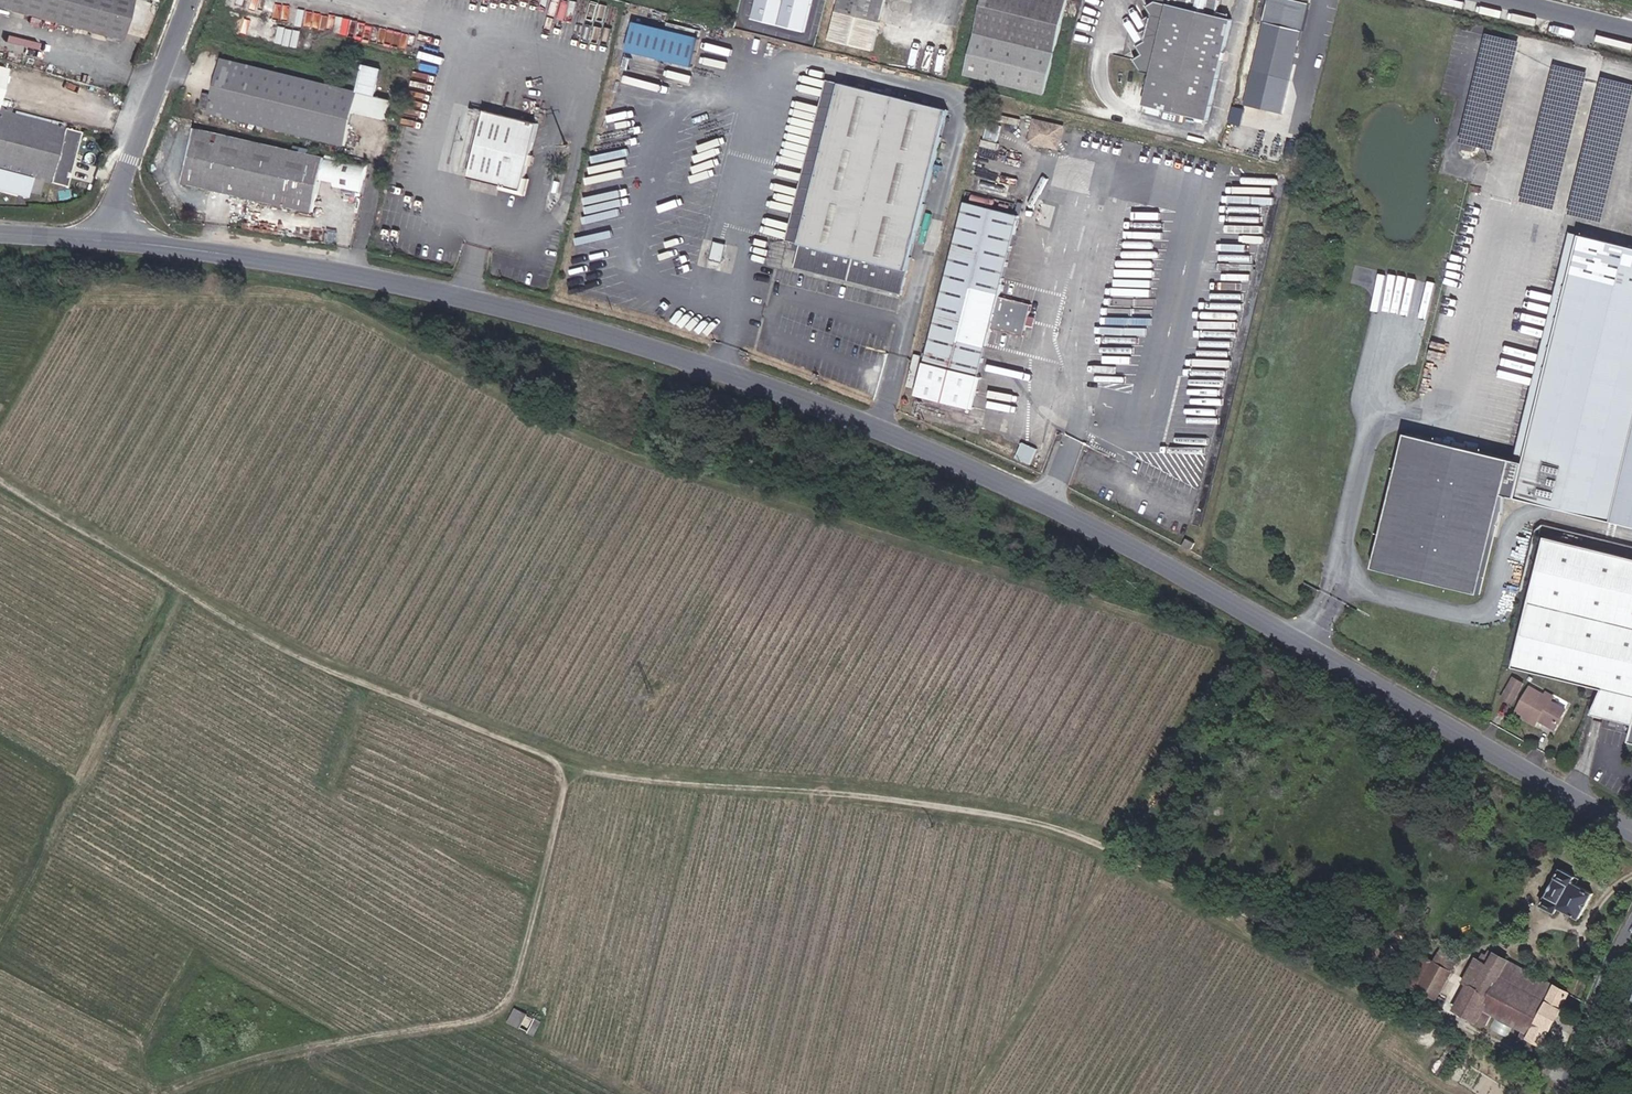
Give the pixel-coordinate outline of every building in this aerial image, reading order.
[(109,44),(120,0),(0,0),(0,18),(109,44)] [(750,20),(803,34),(811,0),(755,0),(750,20)] [(825,42),(860,51),(873,0),(836,0),(825,42)] [(963,75),(1040,94),(1063,0),(981,0),(963,75)] [(1236,20),(1219,15),(1221,1),(1215,0),(1158,0),(1157,6),(1148,12),(1154,19),(1145,25),(1151,32),(1143,39),(1148,46),(1141,51),(1145,58),(1139,63),(1143,73),(1157,76),(1156,81),(1218,97),(1236,20)] [(1259,5),(1258,17),(1266,18),(1267,6),(1259,5)] [(225,41),(267,49),(271,27),(229,19),(225,41)] [(689,39),(626,24),(619,53),(682,68),(689,39)] [(1251,74),(1288,82),(1300,33),(1262,24),(1251,74)] [(349,93),(345,92),(213,66),(202,122),(338,148),(345,115),(375,121),(380,100),(366,97),(371,70),(354,67),(349,93)] [(1169,111),(1212,122),(1218,97),(1156,81),(1149,106),(1169,111)] [(785,269),(893,299),(944,114),(834,84),(815,157),(785,269)] [(521,181),(516,180),(531,114),(482,102),(464,177),(502,186),(500,193),(517,197),(521,181)] [(1147,117),(1167,121),(1169,111),(1149,106),(1147,117)] [(1057,126),(1028,119),(1023,140),(1046,146),(1048,136),(1054,138),(1057,126)] [(61,188),(71,151),(40,142),(41,139),(5,129),(4,132),(0,131),(0,209),(15,213),(19,196),(56,207),(58,199),(52,198),(55,187),(61,188)] [(1052,147),(1054,138),(1048,136),(1046,146),(1052,147)] [(358,170),(188,138),(178,193),(307,217),(314,184),(328,186),(328,190),(353,195),(358,170)] [(987,327),(1015,333),(1018,320),(1019,314),(1022,301),(995,295),(1014,215),(1010,214),(960,203),(938,297),(915,395),(968,406),(987,327)] [(1631,281),(1631,244),(1585,233),(1576,268),(1631,281)] [(1576,268),(1570,267),(1519,459),(1409,432),(1376,566),(1481,593),(1506,493),(1609,519),(1631,525),(1631,281),(1576,268)] [(1032,463),(1039,449),(1025,443),(1018,457),(1032,463)] [(1623,559),(1624,554),(1548,535),(1515,665),(1568,681),(1604,691),(1593,715),(1631,726),(1631,561),(1623,559)] [(1181,546),(1191,551),(1195,543),(1186,537),(1181,546)] [(1505,696),(1514,701),(1526,684),(1517,678),(1505,696)] [(1554,726),(1565,710),(1552,701),(1554,697),(1549,693),(1545,697),(1535,690),(1519,710),(1535,721),(1539,715),(1554,726)] [(1580,922),(1595,894),(1574,882),(1576,878),(1560,869),(1542,906),(1559,916),(1561,912),(1580,922)] [(1422,991),(1444,999),(1459,958),(1438,949),(1422,991)] [(1486,1018),(1543,1047),(1572,995),(1494,954),(1492,958),(1488,956),(1481,969),(1488,973),(1478,990),(1471,986),(1456,1017),(1479,1029),(1486,1018)] [(535,1038),(542,1024),(517,1011),(510,1025),(535,1038)]
